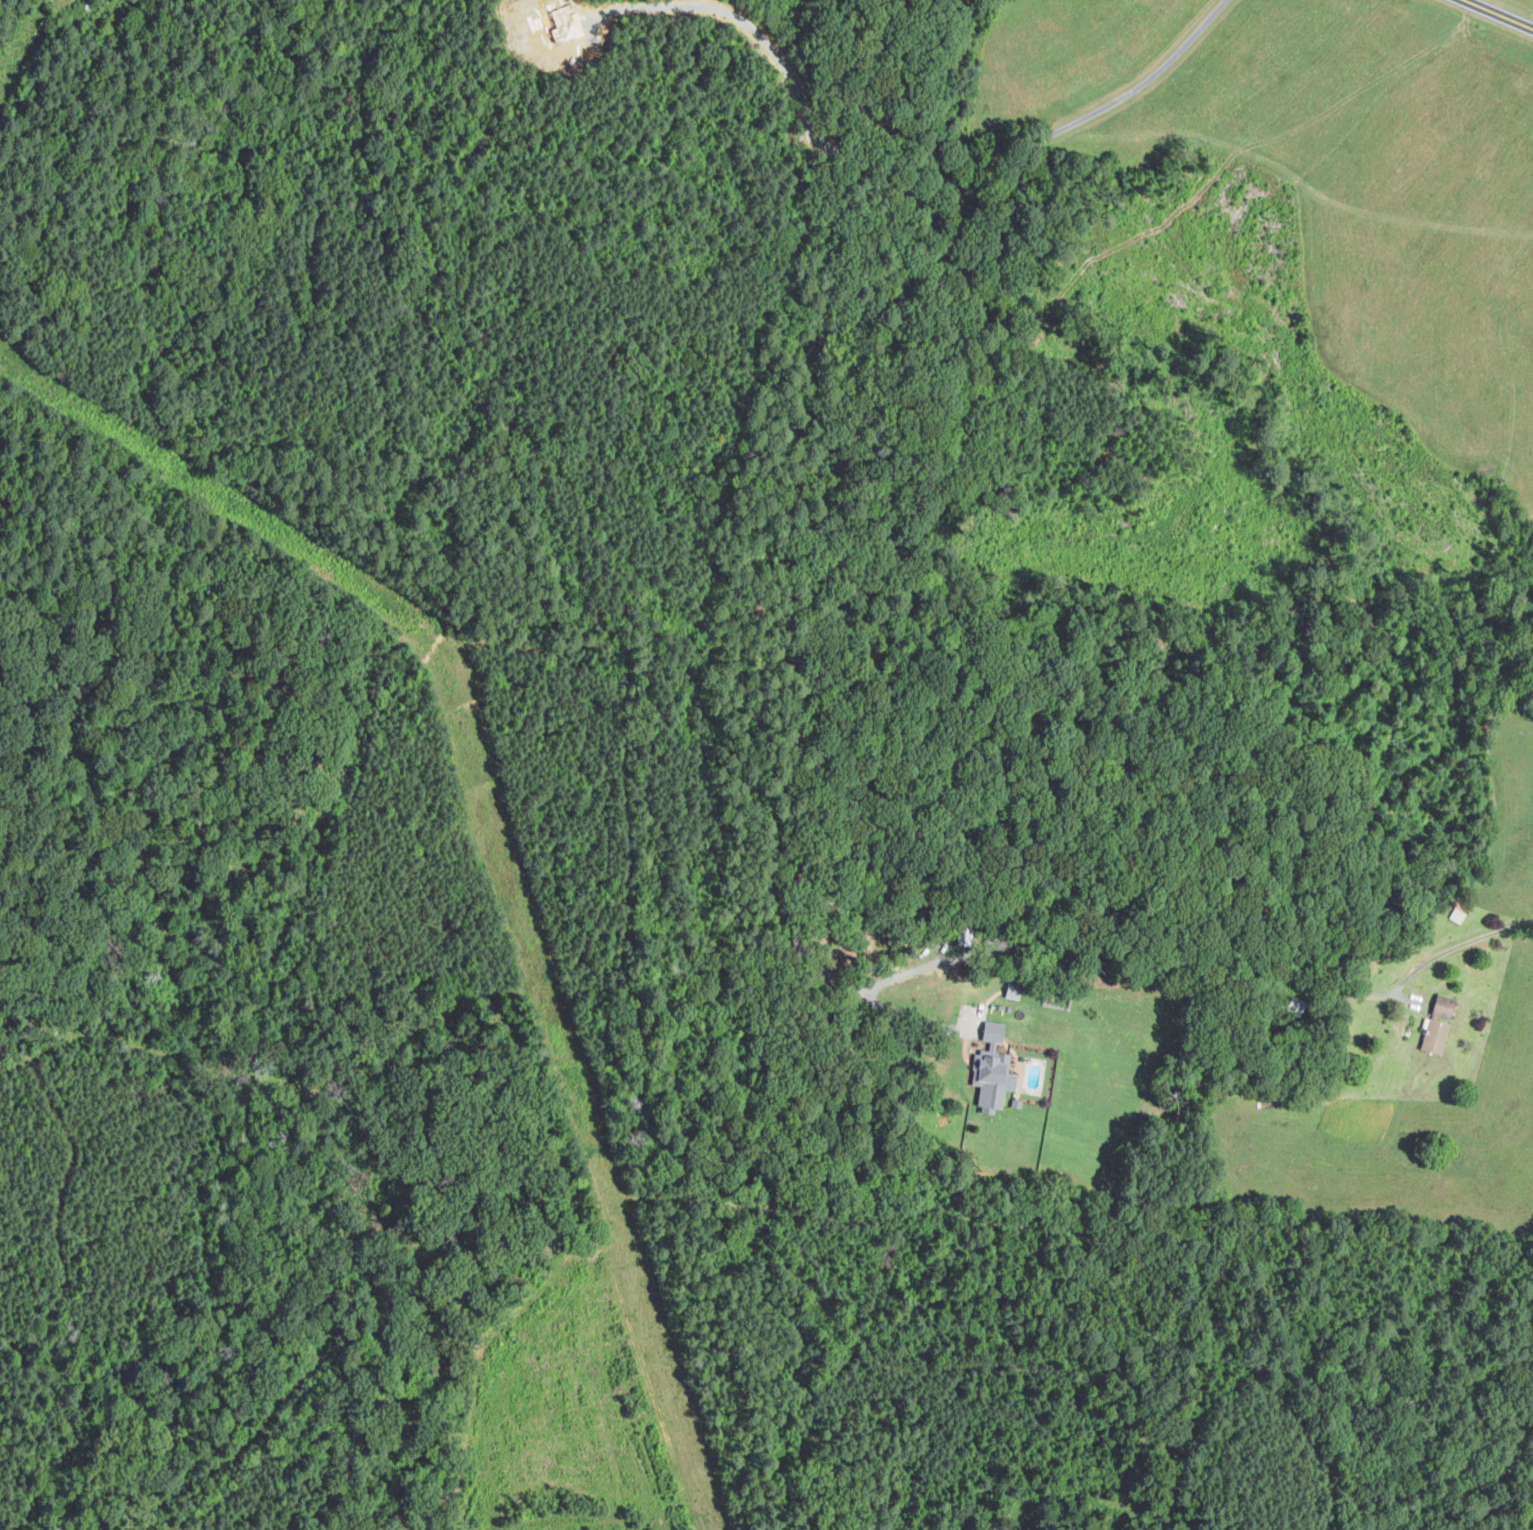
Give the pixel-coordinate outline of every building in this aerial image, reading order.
[(1459,1000),(1440,994),(1434,1013),(1453,1019),(1459,1000)] [(1451,1024),(1430,1020),(1424,1051),(1446,1054),(1451,1024)] [(1005,1041),(1005,1024),(986,1025),(986,1042),(1005,1041)]
